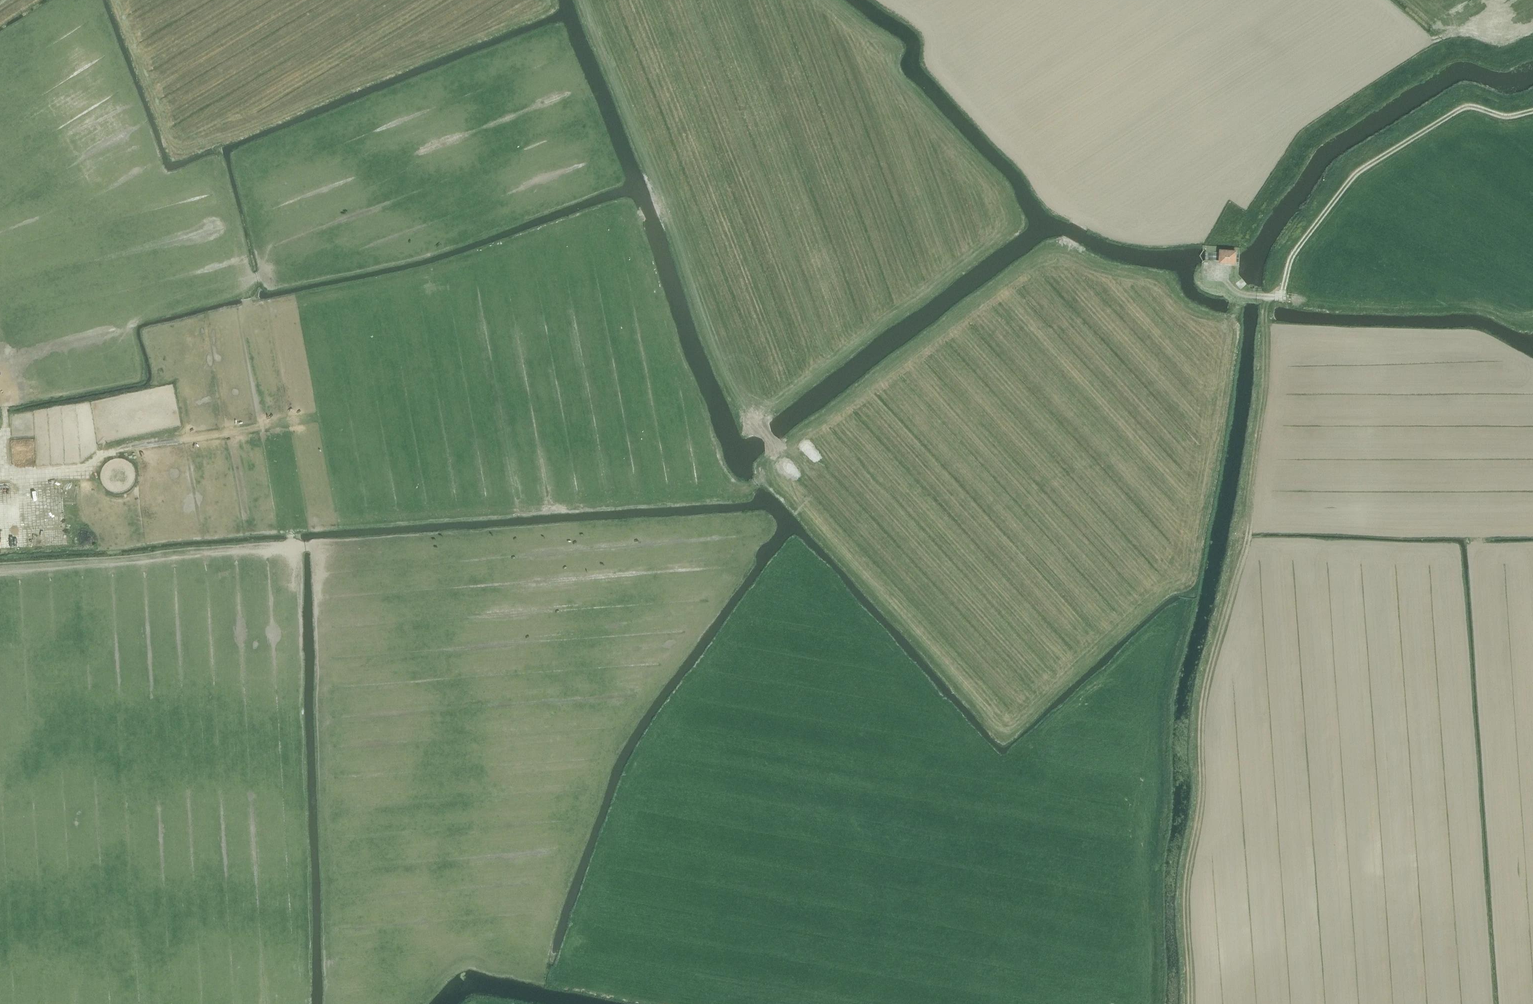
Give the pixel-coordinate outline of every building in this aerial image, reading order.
[(1220,252),(1220,262),(1220,263),(1235,264),(1236,252),(1220,252)]
